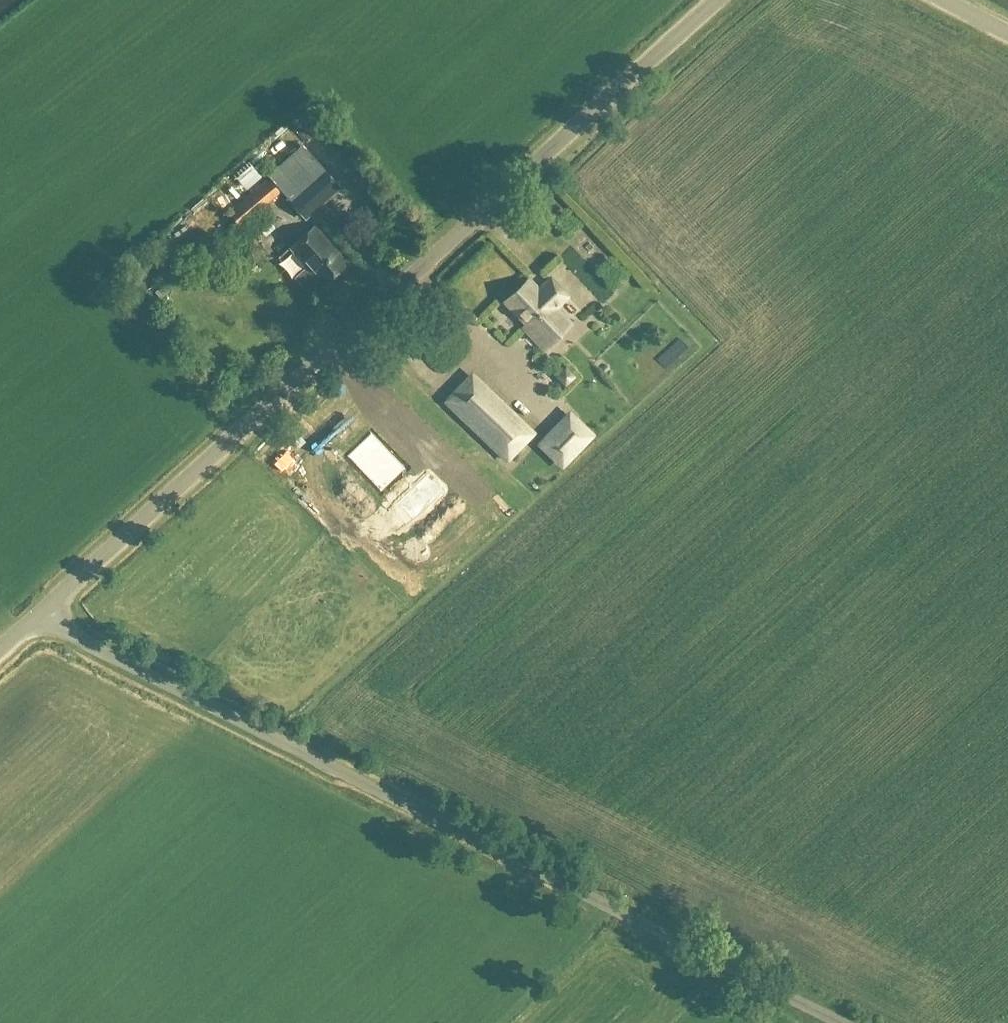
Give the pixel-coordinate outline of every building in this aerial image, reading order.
[(302,146),(268,177),(289,201),(324,170),(302,146)] [(305,219),(340,188),(324,170),(289,201),(305,219)] [(240,227),(280,192),(269,179),(229,213),(240,227)] [(323,285),(347,264),(314,227),(290,249),(307,268),(295,278),(306,290),(318,280),(323,285)] [(572,325),(556,308),(568,297),(551,279),(539,290),(529,280),(504,303),(526,326),(523,329),(544,351),(572,325)] [(505,461),(530,435),(471,378),(446,404),(505,461)] [(590,436),(569,417),(541,446),(562,466),(590,436)] [(371,436),(347,458),(380,493),(404,471),(371,436)] [(414,488),(407,495),(397,504),(412,521),(441,493),(426,477),(414,488)]
